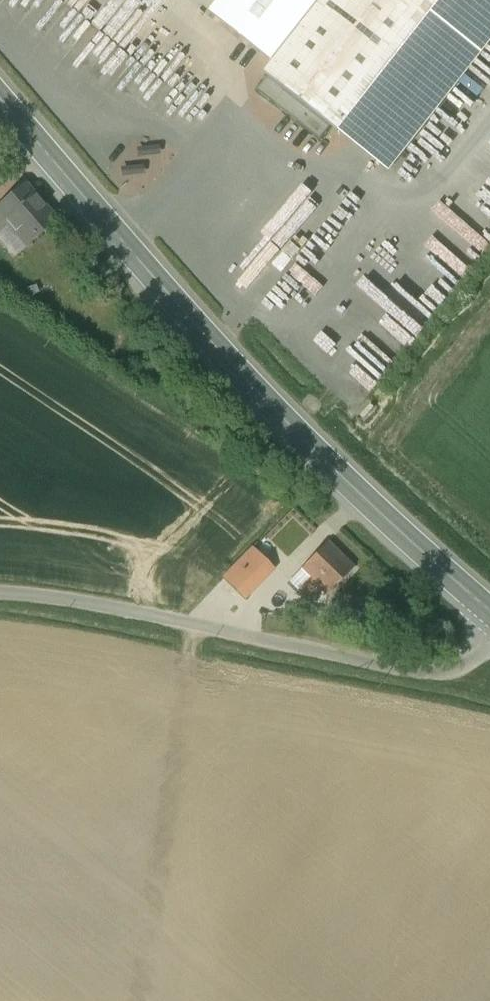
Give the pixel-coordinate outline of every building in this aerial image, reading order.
[(325,0),(222,0),(211,13),(275,64),(325,0)] [(275,64),(266,75),(269,78),(332,126),(338,132),(442,0),(325,0),(275,64)] [(338,132),(390,170),(451,92),(448,89),(436,80),(451,62),(442,55),(461,32),(469,38),(478,28),(489,37),(489,38),(489,0),(442,0),(338,132)] [(451,62),(436,80),(448,89),(489,37),(478,28),(469,38),(461,32),(442,55),(451,62)] [(332,126),(269,78),(259,91),(321,140),(332,126)] [(24,186),(0,207),(0,232),(9,225),(28,247),(56,223),(24,186)] [(442,259),(434,268),(462,292),(470,283),(442,259)] [(340,361),(367,389),(380,377),(385,382),(407,361),(395,349),(383,360),(372,349),(361,360),(352,350),(340,361)] [(354,569),(327,544),(301,571),(310,580),(299,591),(307,599),(318,587),(327,596),(354,569)]
